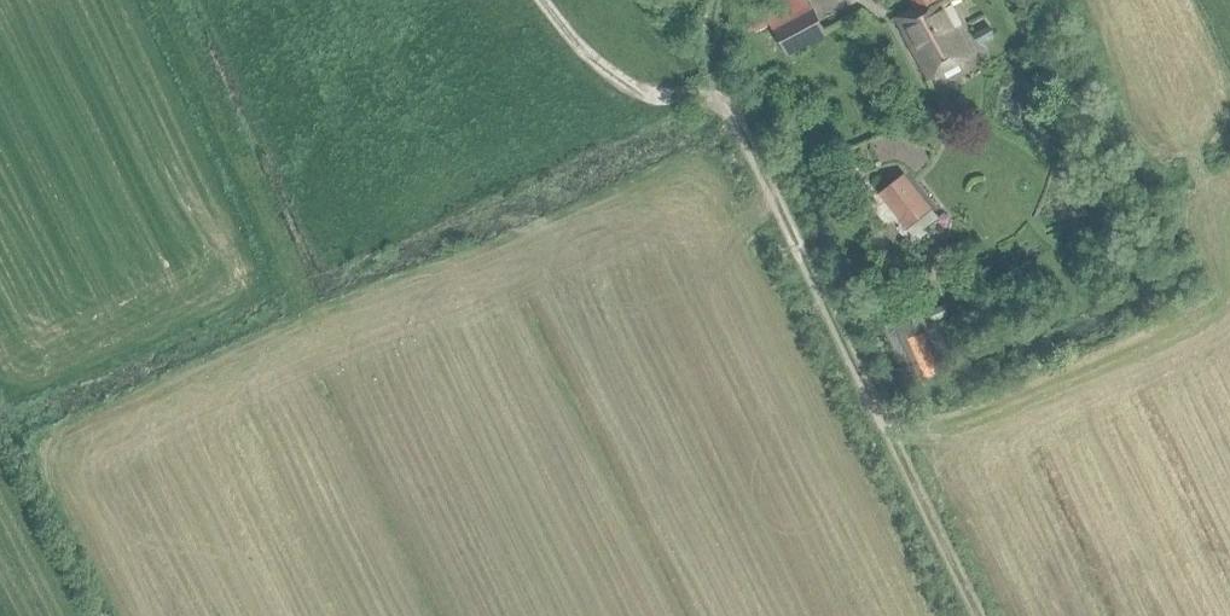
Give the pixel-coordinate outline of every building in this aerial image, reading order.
[(928,81),(976,57),(965,37),(946,0),(909,0),(913,7),(894,17),(918,61),(928,81)] [(814,10),(774,31),(785,52),(826,31),(814,10)] [(988,25),(972,33),(979,47),(995,38),(988,25)] [(905,174),(879,194),(898,219),(916,205),(899,183),(907,177),(905,174)]
